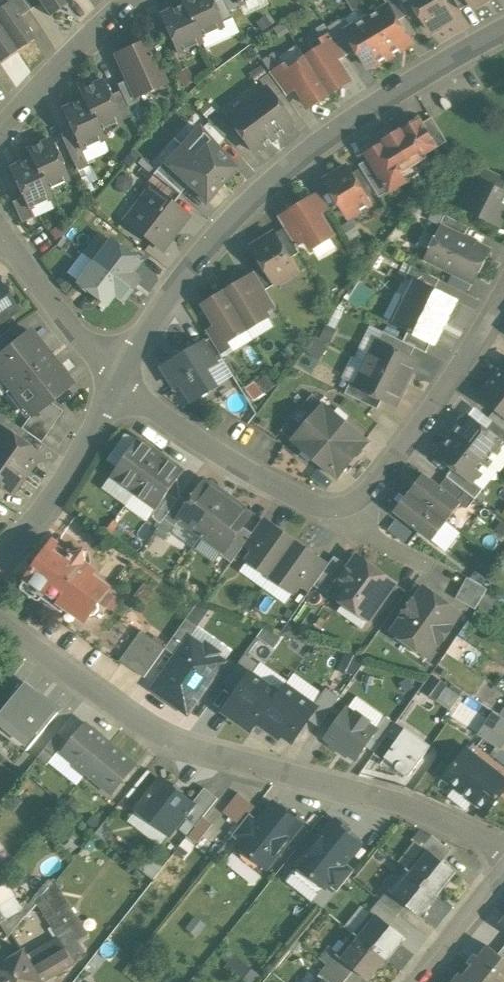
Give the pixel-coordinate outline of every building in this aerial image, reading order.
[(23,0),(6,0),(7,2),(8,1),(19,17),(29,10),(23,0)] [(29,10),(40,3),(38,0),(23,0),(29,10)] [(64,0),(38,0),(40,3),(49,16),(66,3),(64,0)] [(183,4),(198,37),(199,37),(222,26),(211,2),(210,0),(181,0),(183,4)] [(211,2),(221,23),(232,18),(228,9),(223,0),(215,0),(211,2)] [(228,9),(238,4),(237,0),(223,0),(228,9)] [(399,0),(386,0),(389,6),(398,21),(408,15),(399,0)] [(408,15),(410,19),(420,13),(413,0),(399,0),(408,15)] [(420,13),(431,31),(452,18),(442,0),(413,0),(420,13)] [(469,0),(455,0),(461,9),(471,3),(469,0)] [(0,7),(0,27),(16,50),(33,38),(19,17),(8,1),(7,2),(0,7)] [(198,37),(183,4),(160,15),(177,53),(201,41),(199,37),(198,37)] [(389,6),(368,18),(390,55),(411,43),(398,21),(389,6)] [(368,18),(347,30),(362,56),(369,67),(390,55),(368,18)] [(347,30),(341,20),(329,27),(332,32),(347,55),(362,56),(347,30)] [(0,27),(0,61),(16,50),(0,27)] [(347,55),(332,32),(321,39),(325,45),(326,45),(337,62),(347,55)] [(164,82),(145,40),(116,54),(127,79),(135,96),(136,95),(164,82)] [(337,62),(326,45),(325,45),(306,58),(329,94),(350,81),(337,62)] [(329,94),(306,58),(287,70),(286,71),(297,88),(309,107),(329,94)] [(286,71),(287,70),(283,63),(268,72),(285,95),(297,88),(286,71)] [(282,92),(268,73),(259,79),(265,88),(273,99),(282,92)] [(127,79),(117,84),(120,90),(127,106),(139,101),(136,95),(135,96),(127,79)] [(109,96),(102,80),(79,90),(83,99),(84,99),(98,130),(99,130),(120,120),(109,96)] [(273,99),(265,88),(245,102),(271,137),(290,122),(273,99)] [(120,90),(109,96),(120,120),(131,115),(127,106),(120,90)] [(98,130),(84,99),(83,99),(62,109),(71,129),(80,149),(103,139),(99,130),(98,130)] [(245,102),(226,116),(252,151),(271,137),(245,102)] [(232,129),(216,112),(207,120),(208,122),(223,137),(232,129)] [(432,117),(422,123),(436,146),(437,148),(447,141),(432,117)] [(420,120),(418,121),(417,119),(405,127),(406,128),(404,129),(406,132),(403,134),(400,130),(386,139),(388,143),(385,145),(383,143),(381,145),(380,143),(369,150),(370,152),(368,153),(371,158),(390,191),(407,180),(403,173),(428,157),(425,153),(436,146),(422,123),(420,120)] [(223,137),(208,122),(200,130),(216,146),(224,138),(223,137)] [(234,167),(198,128),(166,163),(166,164),(188,184),(205,199),(234,167)] [(71,129),(60,134),(75,165),(85,160),(80,149),(71,129)] [(49,139),(27,149),(31,158),(32,158),(46,189),(68,179),(49,139)] [(31,158),(10,168),(22,196),(28,208),(50,198),(46,189),(32,158),(31,158)] [(390,191),(371,158),(360,164),(380,197),(390,191)] [(188,184),(166,164),(166,163),(164,161),(155,170),(180,192),(188,184)] [(477,163),(471,175),(479,179),(503,191),(503,189),(503,177),(477,163)] [(348,167),(327,180),(349,217),(370,204),(348,167)] [(155,170),(147,181),(152,185),(150,187),(172,204),(180,193),(155,170)] [(479,179),(465,208),(499,224),(503,214),(503,191),(479,179)] [(172,204),(150,187),(134,208),(137,210),(128,223),(162,249),(187,216),(172,204)] [(22,196),(12,201),(21,222),(32,217),(28,208),(22,196)] [(333,236),(310,199),(289,212),(291,215),(306,239),(312,249),(333,236)] [(306,239),(291,215),(281,221),(285,227),(296,246),(306,239)] [(470,227),(445,215),(440,225),(443,227),(464,237),(470,227)] [(296,246),(285,227),(275,234),(290,258),(300,252),(296,246)] [(464,237),(443,227),(427,259),(473,282),(489,250),(464,237)] [(290,258),(275,234),(254,246),(257,251),(276,283),(297,270),(290,258)] [(139,261),(109,239),(93,261),(131,290),(139,280),(130,273),(139,261)] [(276,283),(257,251),(247,258),(257,275),(266,290),(276,283)] [(131,290),(93,261),(76,282),(79,285),(78,286),(84,290),(85,289),(105,305),(114,294),(119,298),(123,301),(131,290)] [(440,279),(412,265),(405,279),(415,284),(416,281),(435,291),(440,279)] [(266,290),(257,275),(247,281),(266,312),(276,306),(266,290)] [(247,281),(246,279),(225,292),(248,329),(268,316),(266,312),(247,281)] [(435,291),(416,281),(415,284),(396,322),(409,329),(432,341),(435,342),(455,301),(435,291)] [(358,282),(352,300),(370,306),(376,288),(358,282)] [(15,309),(0,287),(0,319),(15,309)] [(225,292),(205,305),(217,324),(227,341),(228,341),(248,329),(225,292)] [(227,341),(217,324),(207,331),(211,338),(221,354),(232,347),(228,341),(227,341)] [(0,335),(0,352),(18,339),(10,328),(0,335)] [(432,341),(409,329),(404,341),(415,347),(426,353),(432,341)] [(0,352),(0,374),(10,388),(50,357),(29,330),(18,339),(0,352)] [(404,341),(383,331),(378,342),(410,358),(415,347),(404,341)] [(211,338),(194,348),(207,369),(224,358),(221,354),(211,338)] [(410,358),(378,342),(367,363),(407,383),(417,361),(410,358)] [(207,369),(194,348),(163,367),(176,387),(183,383),(193,400),(217,386),(207,369)] [(50,357),(10,388),(31,413),(32,414),(49,401),(71,383),(50,357)] [(407,383),(367,363),(357,384),(357,385),(383,398),(396,404),(407,383)] [(495,376),(503,383),(503,364),(495,376)] [(495,376),(480,395),(497,408),(503,414),(503,383),(495,376)] [(357,384),(351,381),(346,393),(378,409),(383,398),(357,385),(357,384)] [(314,394),(282,431),(293,440),(325,404),(324,404),(325,403),(314,394)] [(49,401),(32,414),(31,413),(21,428),(27,432),(41,442),(62,410),(49,401)] [(368,441),(325,404),(293,440),(337,477),(368,441)] [(497,408),(489,418),(492,420),(503,429),(503,414),(497,408)] [(0,413),(0,428),(20,442),(27,432),(21,428),(0,413)] [(485,429),(468,416),(453,435),(487,462),(502,443),(485,429)] [(492,420),(485,429),(502,443),(503,444),(503,429),(492,420)] [(0,428),(0,457),(25,474),(39,455),(20,442),(0,428)] [(487,462),(453,435),(439,454),(455,467),(473,481),(473,480),(487,462)] [(138,438),(112,475),(135,491),(161,455),(138,438)] [(161,455),(135,491),(158,507),(184,471),(161,455)] [(0,457),(0,486),(11,494),(25,474),(0,457)] [(473,481),(455,467),(447,476),(475,499),(476,499),(483,489),(473,480),(473,481)] [(440,486),(424,474),(410,492),(447,521),(461,503),(440,486)] [(447,476),(440,486),(461,503),(468,508),(475,499),(447,476)] [(228,498),(205,482),(191,503),(180,518),(181,519),(203,534),(228,498)] [(447,521),(410,492),(395,511),(432,540),(447,521)] [(181,495),(165,518),(175,526),(181,519),(180,518),(191,503),(181,495)] [(251,515),(228,498),(203,534),(224,550),(225,550),(243,526),(251,515)] [(399,517),(389,528),(405,541),(414,530),(399,517)] [(262,519),(253,532),(253,533),(245,544),(254,551),(272,526),(262,519)] [(296,541),(274,525),(272,526),(254,551),(248,560),(271,576),(296,541)] [(243,526),(225,550),(224,550),(221,554),(232,562),(245,544),(253,533),(253,532),(243,526)] [(71,547),(59,539),(55,544),(54,543),(37,567),(35,566),(24,582),(25,586),(61,611),(64,611),(68,605),(86,618),(89,614),(90,614),(96,613),(99,608),(98,602),(97,602),(107,587),(90,575),(93,571),(83,564),(86,560),(84,551),(76,552),(70,548),(71,547)] [(319,557),(296,541),(271,576),(294,592),(318,559),(319,557)] [(328,566),(314,585),(330,596),(333,593),(332,593),(350,566),(335,556),(328,566)] [(318,559),(300,584),(310,591),(314,585),(328,566),(318,559)] [(378,570),(375,573),(355,559),(350,566),(332,593),(333,593),(356,610),(360,606),(373,615),(396,583),(378,570)] [(488,588),(468,577),(456,598),(476,609),(488,588)] [(435,599),(423,590),(415,602),(414,601),(403,615),(405,616),(395,631),(410,642),(416,640),(431,651),(439,641),(441,642),(451,627),(449,626),(459,612),(437,596),(435,599)] [(166,650),(177,657),(197,628),(186,621),(166,650)] [(142,631),(121,660),(145,677),(166,648),(142,631)] [(188,715),(225,663),(189,638),(177,657),(153,690),(188,715)] [(237,693),(252,673),(258,665),(245,656),(225,684),(237,693)] [(280,694),(252,673),(237,693),(224,710),(253,731),(259,723),(280,694)] [(434,676),(425,689),(439,698),(448,685),(434,676)] [(25,680),(0,712),(0,727),(28,750),(63,707),(39,690),(38,691),(25,680)] [(280,694),(259,723),(281,739),(283,735),(292,742),(309,720),(306,718),(315,706),(287,685),(280,694)] [(306,718),(309,720),(319,727),(340,699),(327,690),(315,706),(306,718)] [(486,706),(469,695),(464,703),(481,714),(486,706)] [(349,710),(329,738),(357,758),(366,745),(377,731),(349,710)] [(493,711),(477,734),(500,749),(503,744),(503,718),(493,711)] [(377,731),(366,745),(375,751),(394,725),(385,718),(377,731)] [(86,724),(63,752),(76,763),(74,765),(86,775),(88,773),(111,744),(86,724)] [(397,741),(388,754),(399,762),(398,765),(397,766),(397,767),(398,769),(406,775),(408,775),(410,775),(411,774),(431,745),(407,728),(397,741)] [(58,732),(38,757),(47,764),(67,739),(58,732)] [(388,734),(374,754),(383,760),(388,754),(397,741),(388,734)] [(111,744),(88,773),(113,793),(136,764),(111,744)] [(445,776),(488,810),(503,790),(503,780),(467,750),(445,776)] [(399,762),(388,754),(383,760),(381,764),(398,769),(397,767),(397,766),(398,765),(399,762)] [(0,761),(0,791),(5,795),(20,777),(0,761)] [(193,803),(161,779),(138,808),(170,833),(184,816),(194,804),(193,803)] [(218,798),(205,787),(193,803),(194,804),(184,816),(196,826),(218,798)] [(14,794),(6,803),(16,811),(23,802),(14,794)] [(243,843),(240,846),(267,867),(304,820),(291,810),(288,813),(275,802),(260,821),(243,843)] [(250,813),(233,835),(243,843),(260,821),(250,813)] [(336,819),(299,865),(325,886),(345,861),(360,843),(347,832),(349,829),(336,819)] [(426,846),(442,861),(450,852),(433,837),(426,846)] [(430,852),(413,873),(438,893),(456,872),(442,861),(430,851),(430,852)] [(345,861),(328,883),(338,891),(355,869),(345,861)] [(438,893),(413,873),(396,895),(395,896),(407,905),(421,916),(438,893)] [(0,888),(0,904),(15,894),(8,883),(0,888)] [(396,895),(390,890),(381,901),(398,915),(407,905),(395,896),(396,895)] [(26,901),(20,905),(23,909),(25,913),(32,911),(26,901)] [(398,915),(381,901),(372,912),(378,917),(378,916),(390,926),(398,915)] [(6,919),(13,931),(20,922),(26,915),(25,913),(23,909),(6,919)] [(32,911),(25,913),(26,915),(36,931),(47,925),(38,909),(32,911)] [(378,917),(361,938),(386,959),(404,937),(390,926),(378,916),(378,917)] [(27,934),(20,922),(13,931),(18,939),(27,934)] [(68,923),(55,931),(63,946),(76,938),(68,923)] [(338,967),(357,981),(368,981),(381,966),(367,954),(356,945),(355,945),(338,967)] [(490,946),(478,962),(475,959),(471,963),(474,966),(494,981),(503,981),(503,957),(499,953),(490,946)] [(67,949),(35,968),(43,981),(74,963),(67,949)] [(25,951),(0,965),(0,976),(3,981),(41,981),(43,981),(35,968),(25,951)] [(329,964),(319,976),(327,981),(345,981),(347,979),(329,964)] [(474,966),(463,981),(460,978),(456,981),(494,981),(474,966)]
